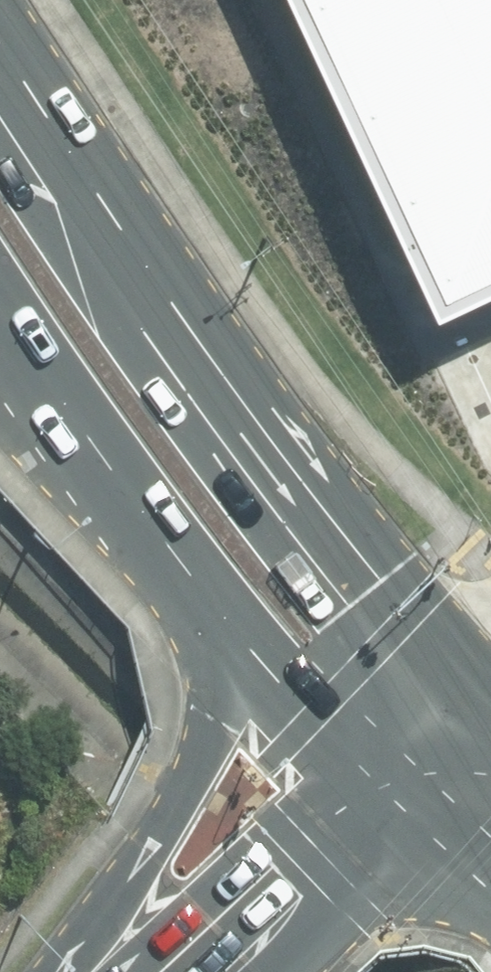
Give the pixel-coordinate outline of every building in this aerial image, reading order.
[(407,281),(490,245),(490,0),(285,0),(407,281)]
